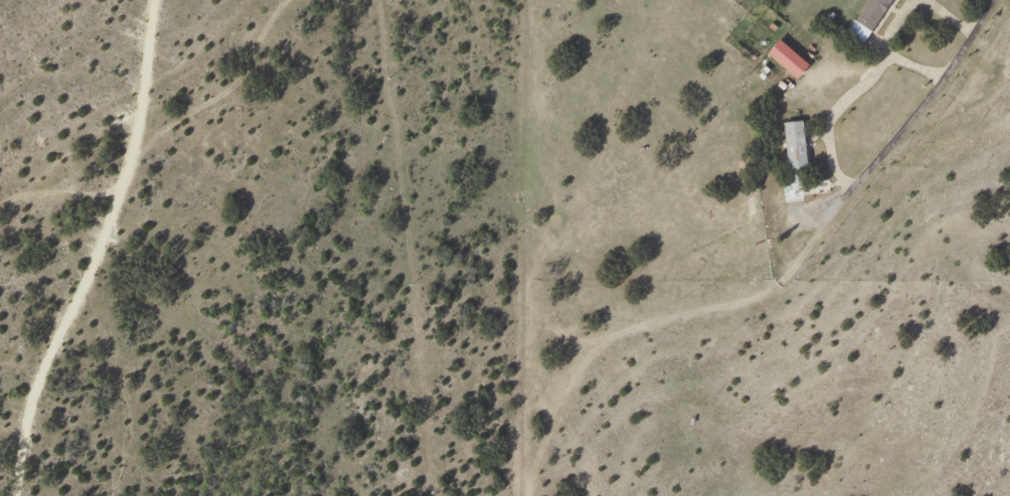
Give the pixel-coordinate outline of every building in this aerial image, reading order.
[(848,33),(866,44),(894,0),(869,0),(848,33)] [(810,65),(780,38),(768,53),(798,79),(810,65)] [(801,168),(808,168),(803,120),(783,122),(789,182),(784,183),(785,200),(804,198),(801,168)]
